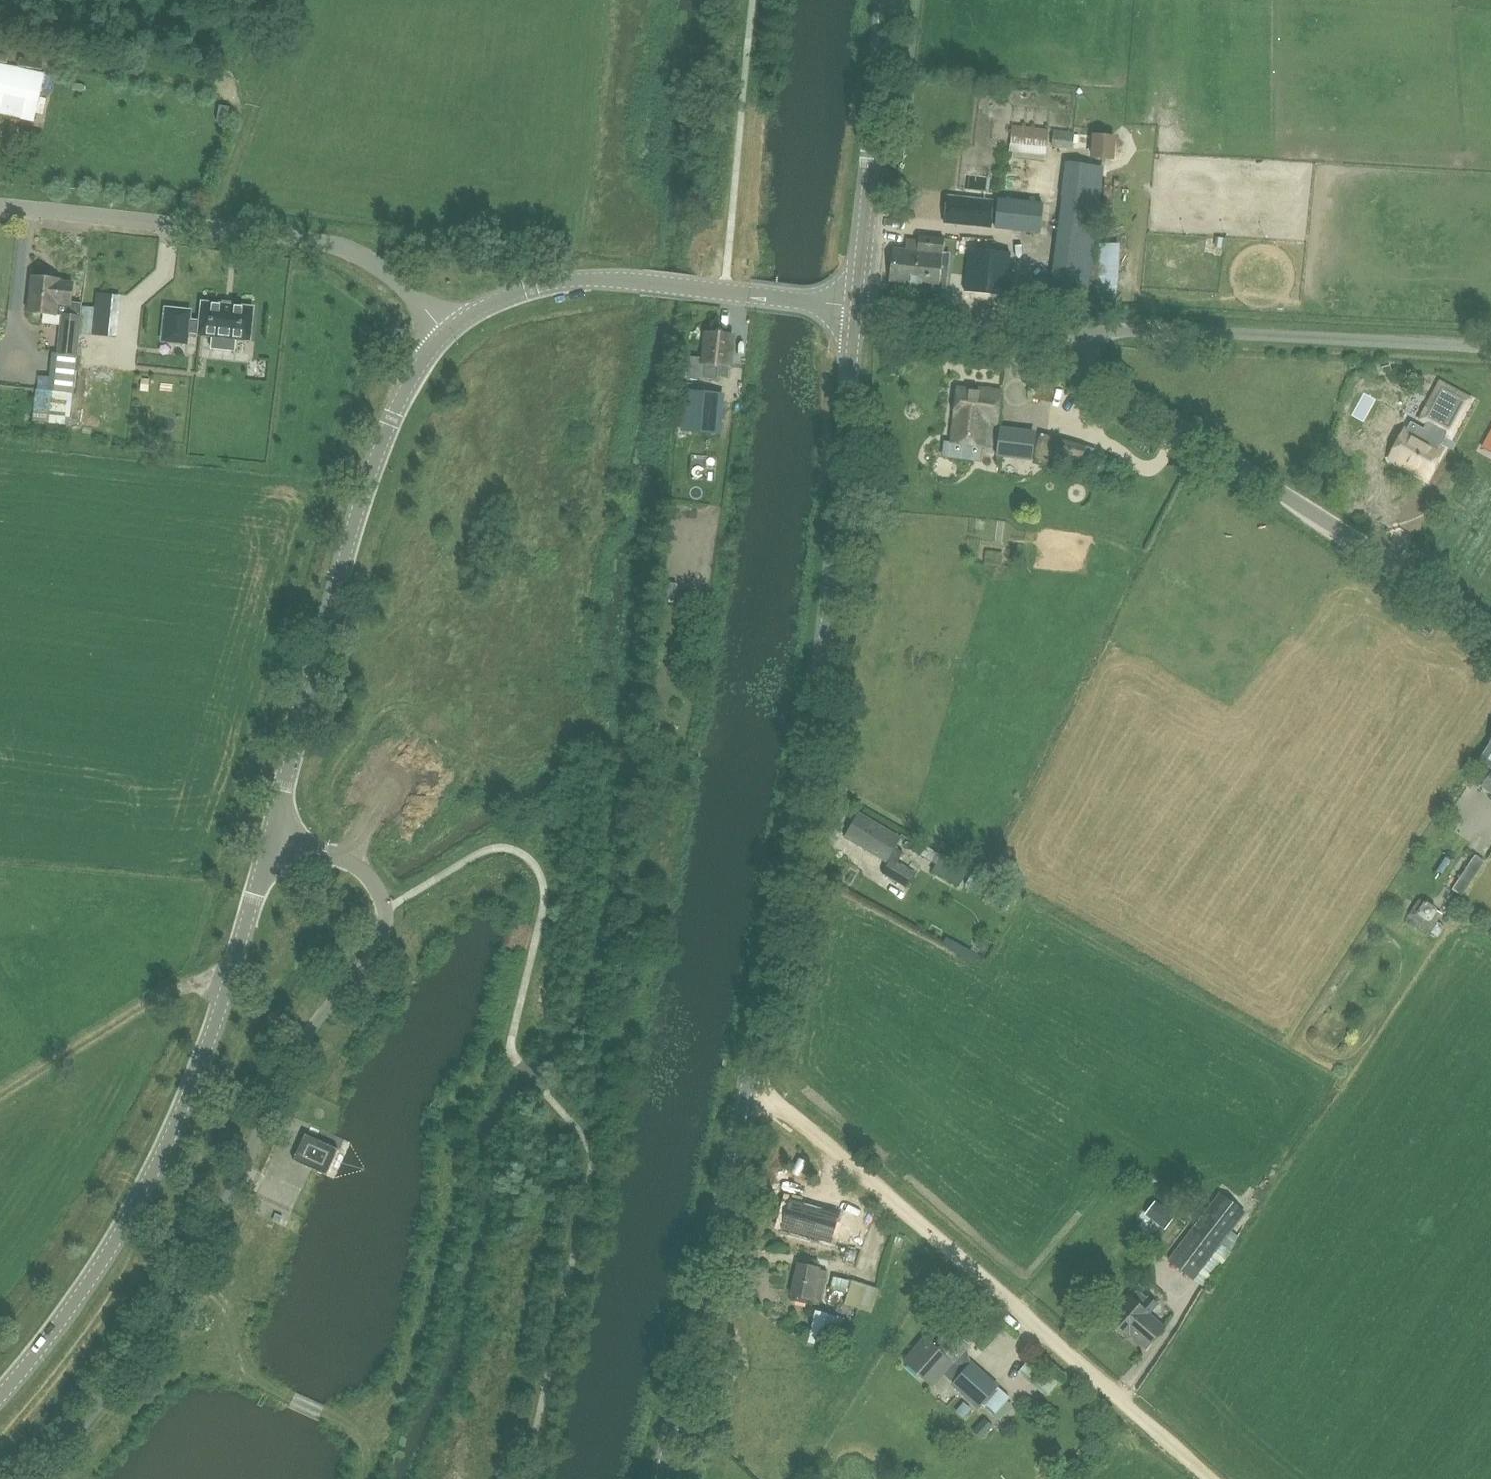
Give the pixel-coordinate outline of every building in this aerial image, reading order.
[(45,73),(0,63),(0,113),(21,118),(20,119),(34,122),(45,73)] [(219,105),(216,120),(227,122),(229,107),(219,105)] [(1013,126),(1011,144),(1037,147),(1045,148),(1047,129),(1013,126)] [(1124,126),(1123,143),(1135,144),(1136,126),(1124,126)] [(1054,130),(1053,144),(1071,146),(1072,132),(1054,130)] [(1113,161),(1114,137),(1094,136),(1093,160),(1113,161)] [(1045,185),(1046,173),(1057,173),(1057,155),(1033,154),(1032,184),(1045,185)] [(1100,189),(1102,174),(1068,170),(1066,185),(1100,189)] [(949,196),(946,223),(990,227),(991,225),(996,225),(995,228),(1039,233),(1042,206),(999,201),(998,204),(993,203),(993,200),(949,196)] [(1127,275),(1128,233),(1110,233),(1110,275),(1127,275)] [(950,252),(942,252),(943,238),(919,236),(919,240),(907,239),(906,249),(893,248),(890,282),(909,284),(908,289),(921,291),(922,285),(938,287),(946,288),(950,252)] [(1059,241),(1052,292),(1086,296),(1093,245),(1059,241)] [(1006,294),(1011,251),(970,247),(965,290),(1006,294)] [(56,315),(61,316),(57,352),(77,354),(80,333),(82,315),(80,315),(81,301),(71,300),(73,284),(60,283),(61,279),(32,276),(27,312),(56,315)] [(97,292),(95,306),(95,309),(114,311),(116,294),(97,292)] [(200,334),(200,335),(202,335),(214,336),(212,349),(235,351),(236,338),(248,340),(250,340),(250,338),(253,310),(253,308),(251,307),(251,308),(234,306),(222,305),(205,303),(205,302),(203,302),(202,304),(203,304),(201,321),(189,320),(188,333),(200,334)] [(82,315),(80,333),(92,334),(95,309),(95,306),(83,305),(82,315)] [(166,308),(163,340),(187,343),(188,333),(189,320),(190,311),(166,308)] [(716,381),(718,365),(728,366),(732,335),(706,332),(703,359),(689,358),(686,378),(716,381)] [(75,374),(77,354),(57,352),(53,352),(50,376),(40,375),(39,390),(37,390),(34,421),(70,425),(73,394),(52,392),(55,372),(75,374)] [(52,392),(73,394),(75,374),(55,372),(52,392)] [(1457,433),(1476,384),(1449,374),(1431,424),(1457,433)] [(1031,398),(1050,402),(1056,381),(1036,377),(1031,398)] [(951,440),(983,444),(986,422),(996,423),(1000,391),(957,386),(951,440)] [(717,433),(720,394),(683,390),(680,430),(717,433)] [(998,454),(1031,459),(1035,433),(1002,428),(998,454)] [(1481,448),(1490,453),(1490,428),(1481,448)] [(1403,429),(1388,457),(1426,478),(1442,449),(1403,429)] [(1058,437),(1051,458),(1079,466),(1085,444),(1058,437)] [(712,483),(714,444),(700,444),(698,482),(712,483)] [(1479,786),(1490,794),(1490,769),(1479,786)] [(858,813),(848,830),(859,838),(856,842),(885,859),(898,838),(858,813)] [(940,854),(926,846),(920,857),(934,865),(940,854)] [(934,865),(930,872),(959,887),(968,869),(940,854),(934,865)] [(1475,854),(1452,889),(1461,895),(1485,861),(1475,854)] [(890,858),(890,859),(882,872),(907,887),(914,874),(913,873),(914,872),(890,858)] [(1408,914),(1431,930),(1433,926),(1436,929),(1445,916),(1419,898),(1408,914)] [(338,1149),(305,1133),(293,1159),(327,1174),(338,1149)] [(1219,1191),(1167,1260),(1193,1280),(1194,1279),(1203,1287),(1231,1252),(1221,1244),(1245,1211),(1219,1191)] [(840,1213),(790,1200),(782,1228),(832,1241),(840,1213)] [(1174,1215),(1154,1200),(1145,1213),(1164,1228),(1174,1215)] [(826,1269),(797,1263),(790,1294),(795,1295),(794,1300),(807,1303),(808,1298),(820,1300),(826,1269)] [(847,1292),(850,1280),(832,1275),(829,1288),(847,1292)] [(870,1312),(878,1287),(851,1279),(844,1304),(842,1310),(854,1314),(856,1307),(870,1312)] [(1146,1348),(1164,1327),(1149,1314),(1157,1304),(1148,1295),(1146,1297),(1139,1291),(1133,1291),(1129,1296),(1129,1295),(1108,1320),(1127,1337),(1130,1334),(1146,1348)] [(968,1344),(949,1327),(933,1345),(923,1337),(903,1360),(931,1385),(943,1373),(952,1382),(971,1361),(961,1352),(968,1344)] [(950,1384),(977,1408),(981,1404),(993,1414),(1009,1396),(998,1386),(999,1385),(971,1361),(952,1382),(950,1384)] [(971,1429),(981,1439),(994,1425),(983,1416),(971,1429)]
